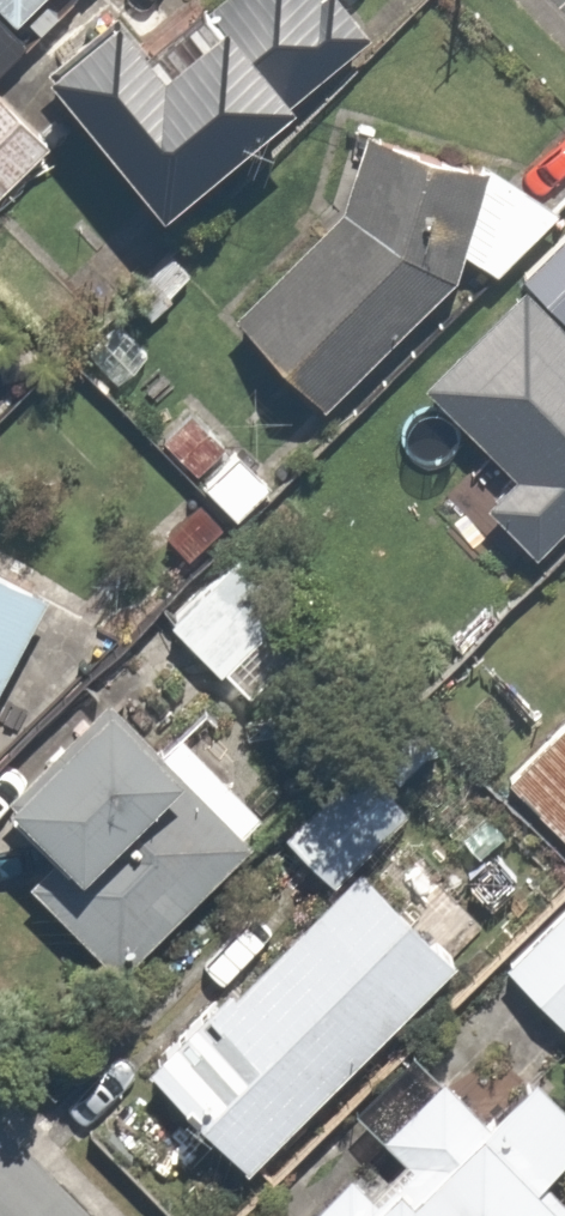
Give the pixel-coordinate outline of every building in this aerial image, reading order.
[(114,10),(46,67),(155,197),(291,83),(225,5),(157,62),(114,10)] [(0,85),(0,196),(57,140),(1,84),(0,85)] [(301,390),(458,246),(494,273),(563,210),(481,161),(361,132),(343,205),(228,310),(301,390)] [(428,377),(508,463),(474,495),(531,556),(564,524),(564,315),(532,280),(428,377)] [(206,404),(164,442),(232,516),(273,479),(206,404)] [(240,546),(171,616),(219,664),(287,594),(240,546)] [(47,588),(0,564),(0,679),(47,588)] [(278,814),(189,721),(163,747),(107,690),(0,794),(0,876),(104,983),(278,814)] [(506,782),(564,841),(564,722),(506,782)] [(285,832),(336,886),(362,861),(410,814),(359,761),(285,832)] [(336,886),(149,1067),(249,1170),(258,1161),(401,1022),(462,963),(362,861),(336,886)] [(502,961),(564,1024),(564,898),(502,961)] [(354,1215),(561,1215),(564,1212),(564,1197),(543,1174),(564,1152),(564,1107),(533,1074),(491,1115),(445,1068),(379,1131),(409,1162),(354,1215)]
